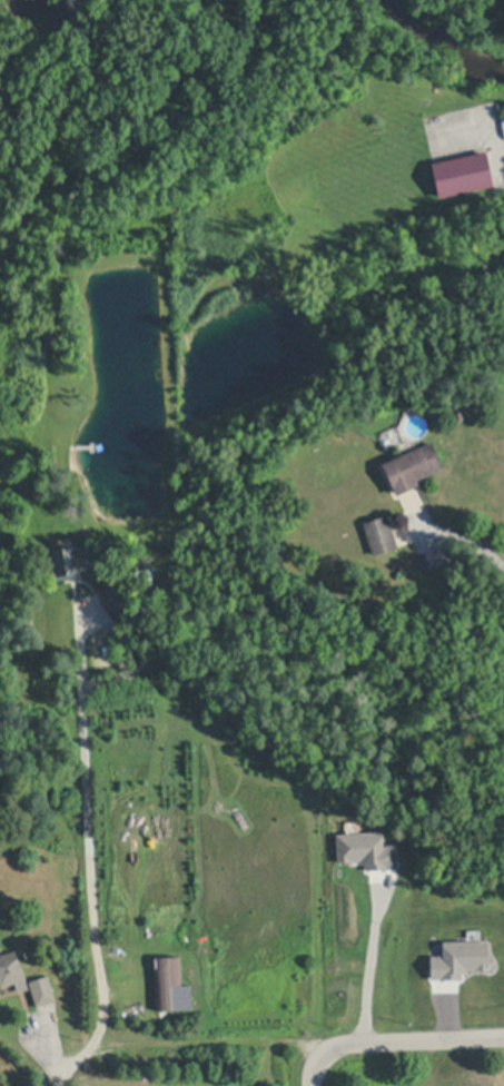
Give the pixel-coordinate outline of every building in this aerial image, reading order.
[(494,187),(439,199),(432,164),(486,152),(494,187)] [(418,486),(397,496),(382,465),(431,441),(444,466),(415,481),(418,486)] [(398,546),(374,554),(364,522),(388,514),(398,546)] [(78,571),(53,576),(48,553),(89,544),(93,565),(77,569),(78,571)] [(136,606),(113,620),(96,591),(118,577),(136,606)] [(395,869),(394,845),(379,846),(379,832),(332,834),(333,863),(360,862),(360,870),(395,869)] [(461,979),(461,970),(484,970),(484,941),(438,941),(438,956),(426,956),(426,979),(461,979)] [(2,989),(0,982),(0,955),(18,949),(30,987),(20,990),(18,984),(2,989)] [(180,955),(181,983),(190,981),(191,1007),(158,1009),(155,956),(180,955)] [(56,998),(37,1004),(30,979),(49,974),(56,998)]
